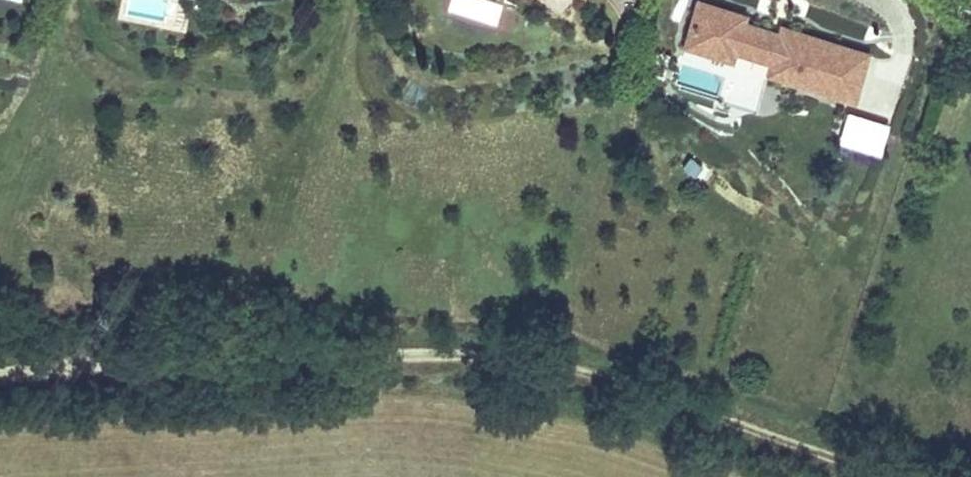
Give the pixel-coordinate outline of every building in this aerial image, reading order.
[(740,54),(693,40),(679,87),(724,100),(727,91),(765,103),(762,113),(846,139),(861,90),(816,76),(813,85),(802,82),(805,73),(777,64),(775,71),(773,75),(760,71),(761,67),(738,60),(740,54)] [(775,71),(761,67),(760,71),(773,75),(775,71)] [(816,76),(805,73),(802,82),(813,85),(816,76)] [(846,139),(762,113),(761,117),(845,143),(846,139)]
